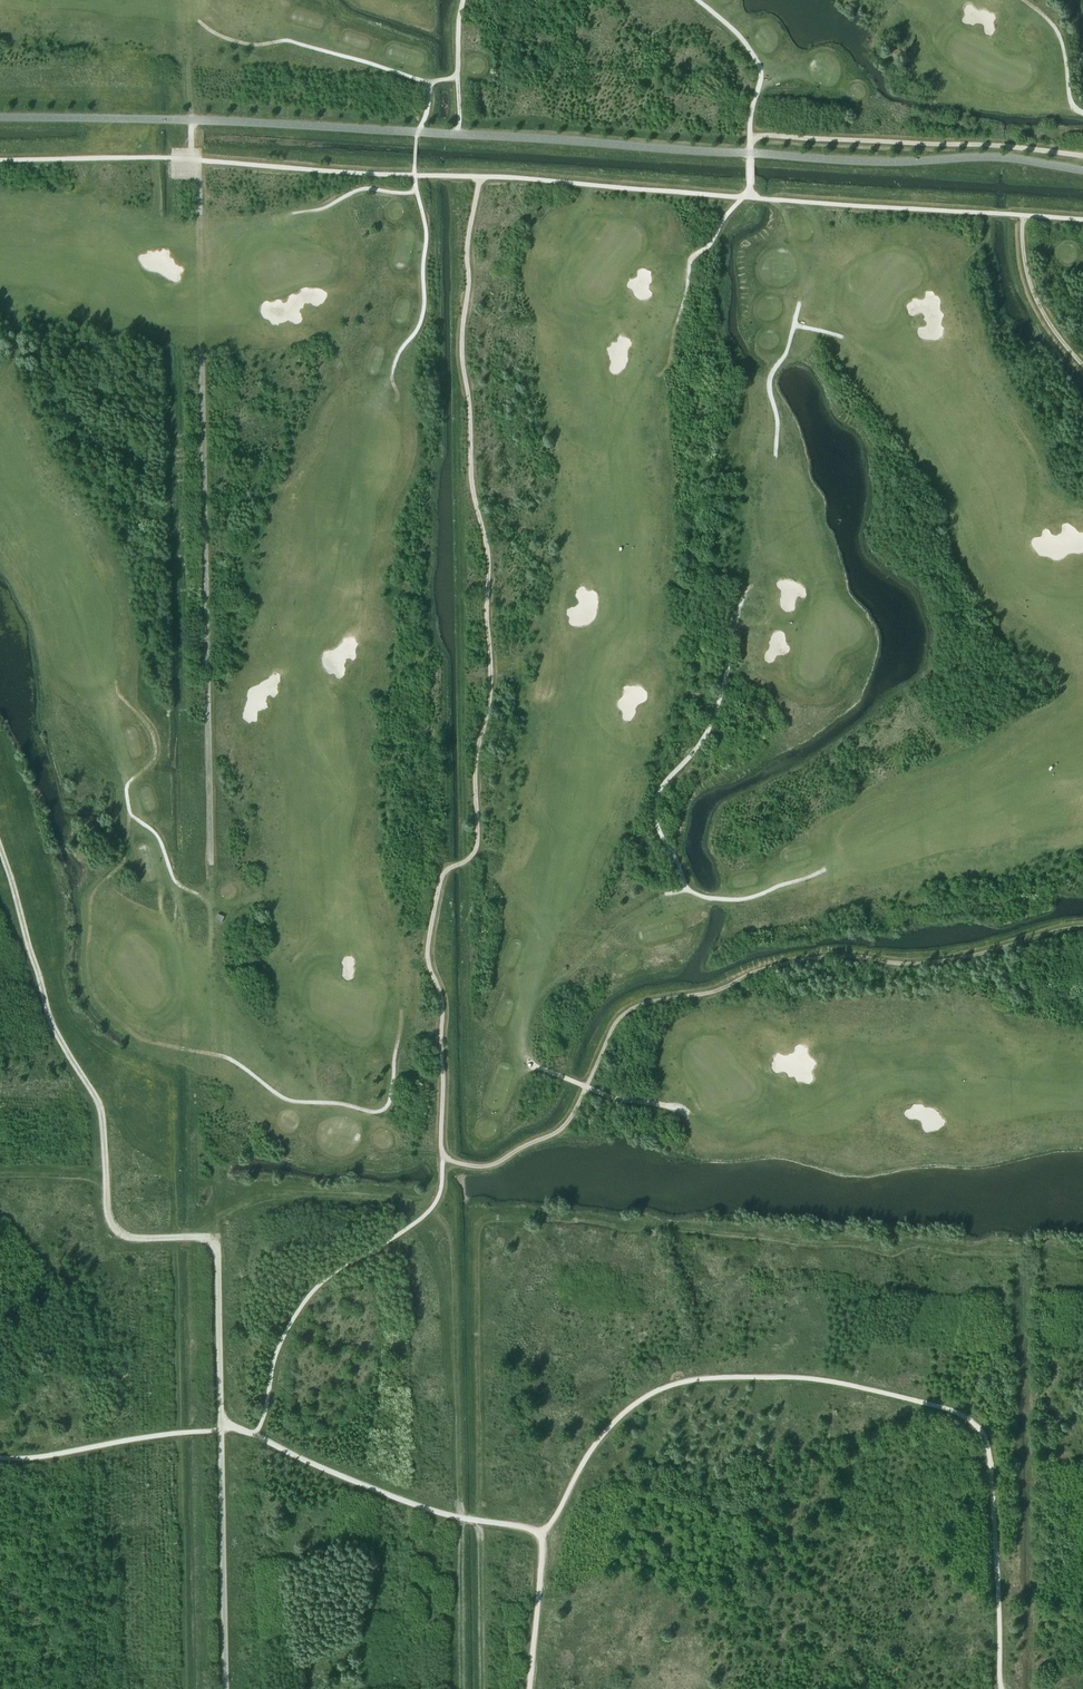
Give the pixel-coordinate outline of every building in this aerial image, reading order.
[(213,920),(219,923),(222,916),(216,913),(213,920)]
